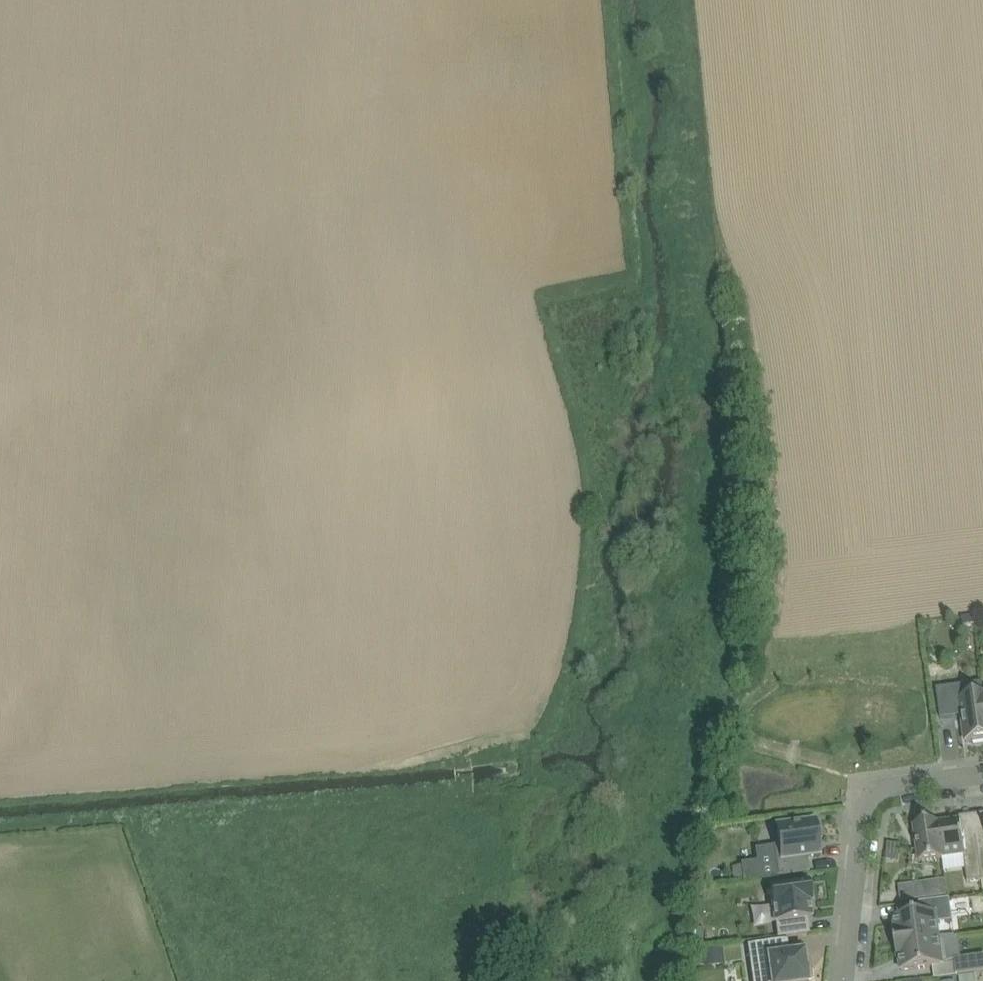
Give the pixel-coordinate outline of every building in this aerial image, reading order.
[(961,700),(967,741),(973,740),(974,743),(982,742),(982,697),(961,700)] [(781,846),(775,846),(779,877),(811,872),(808,857),(820,855),(818,839),(822,839),(820,824),(816,825),(816,821),(778,826),(781,846)] [(944,858),(965,855),(969,882),(982,880),(976,837),(964,839),(961,821),(939,824),(944,858)] [(939,823),(938,823),(915,826),(920,862),(944,859),(944,858),(939,824),(939,823)] [(744,881),(760,879),(758,861),(742,864),(744,881)] [(813,902),(810,883),(771,888),(776,923),(777,923),(779,938),(810,933),(808,919),(813,918),(811,903),(813,902)] [(899,886),(901,902),(926,899),(924,883),(899,886)] [(944,898),(944,910),(974,909),(973,896),(944,898)] [(895,932),(897,945),(940,939),(936,913),(895,918),(897,931),(895,932)] [(943,965),(940,939),(897,945),(899,958),(901,958),(903,971),(943,965)] [(750,960),(769,957),(773,980),(809,980),(813,980),(812,967),(807,968),(805,952),(789,954),(787,940),(748,946),(750,960)] [(723,948),(702,951),(704,968),(725,965),(723,948)] [(955,959),(957,975),(982,972),(982,956),(955,959)]
